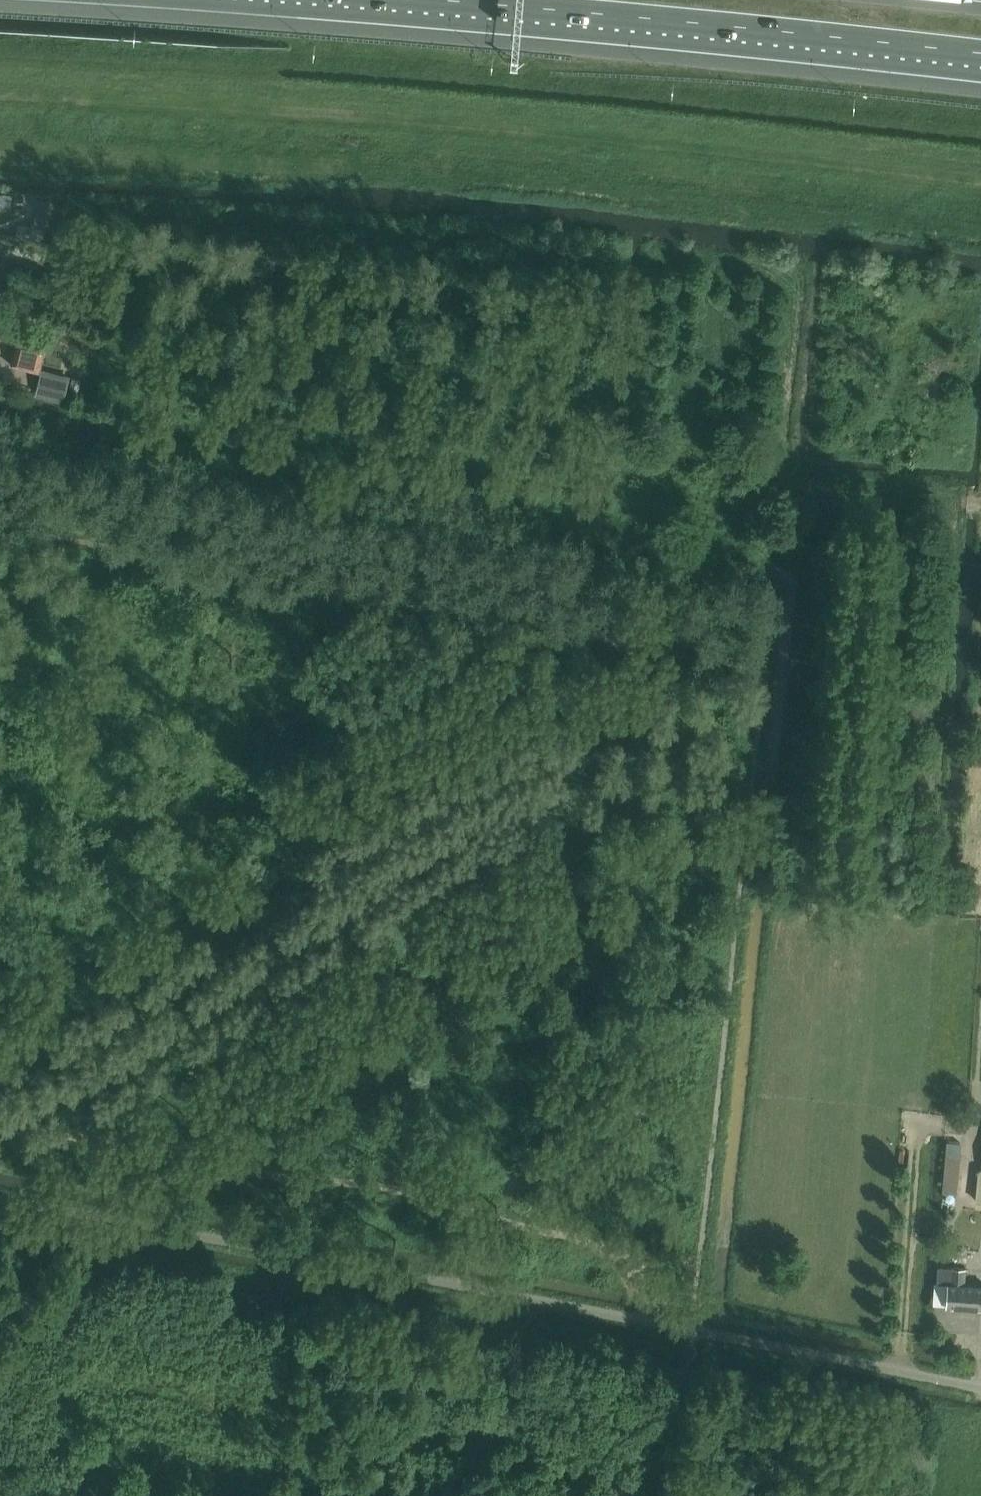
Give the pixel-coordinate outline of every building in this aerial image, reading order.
[(22,334),(14,364),(44,371),(52,341),(22,334)] [(52,351),(49,362),(58,364),(61,354),(52,351)] [(39,393),(68,401),(75,376),(46,367),(39,393)] [(948,1143),(944,1193),(958,1194),(961,1144),(948,1143)] [(966,1285),(967,1269),(942,1267),(941,1284),(949,1284),(947,1306),(980,1309),(980,1286),(966,1285)]
